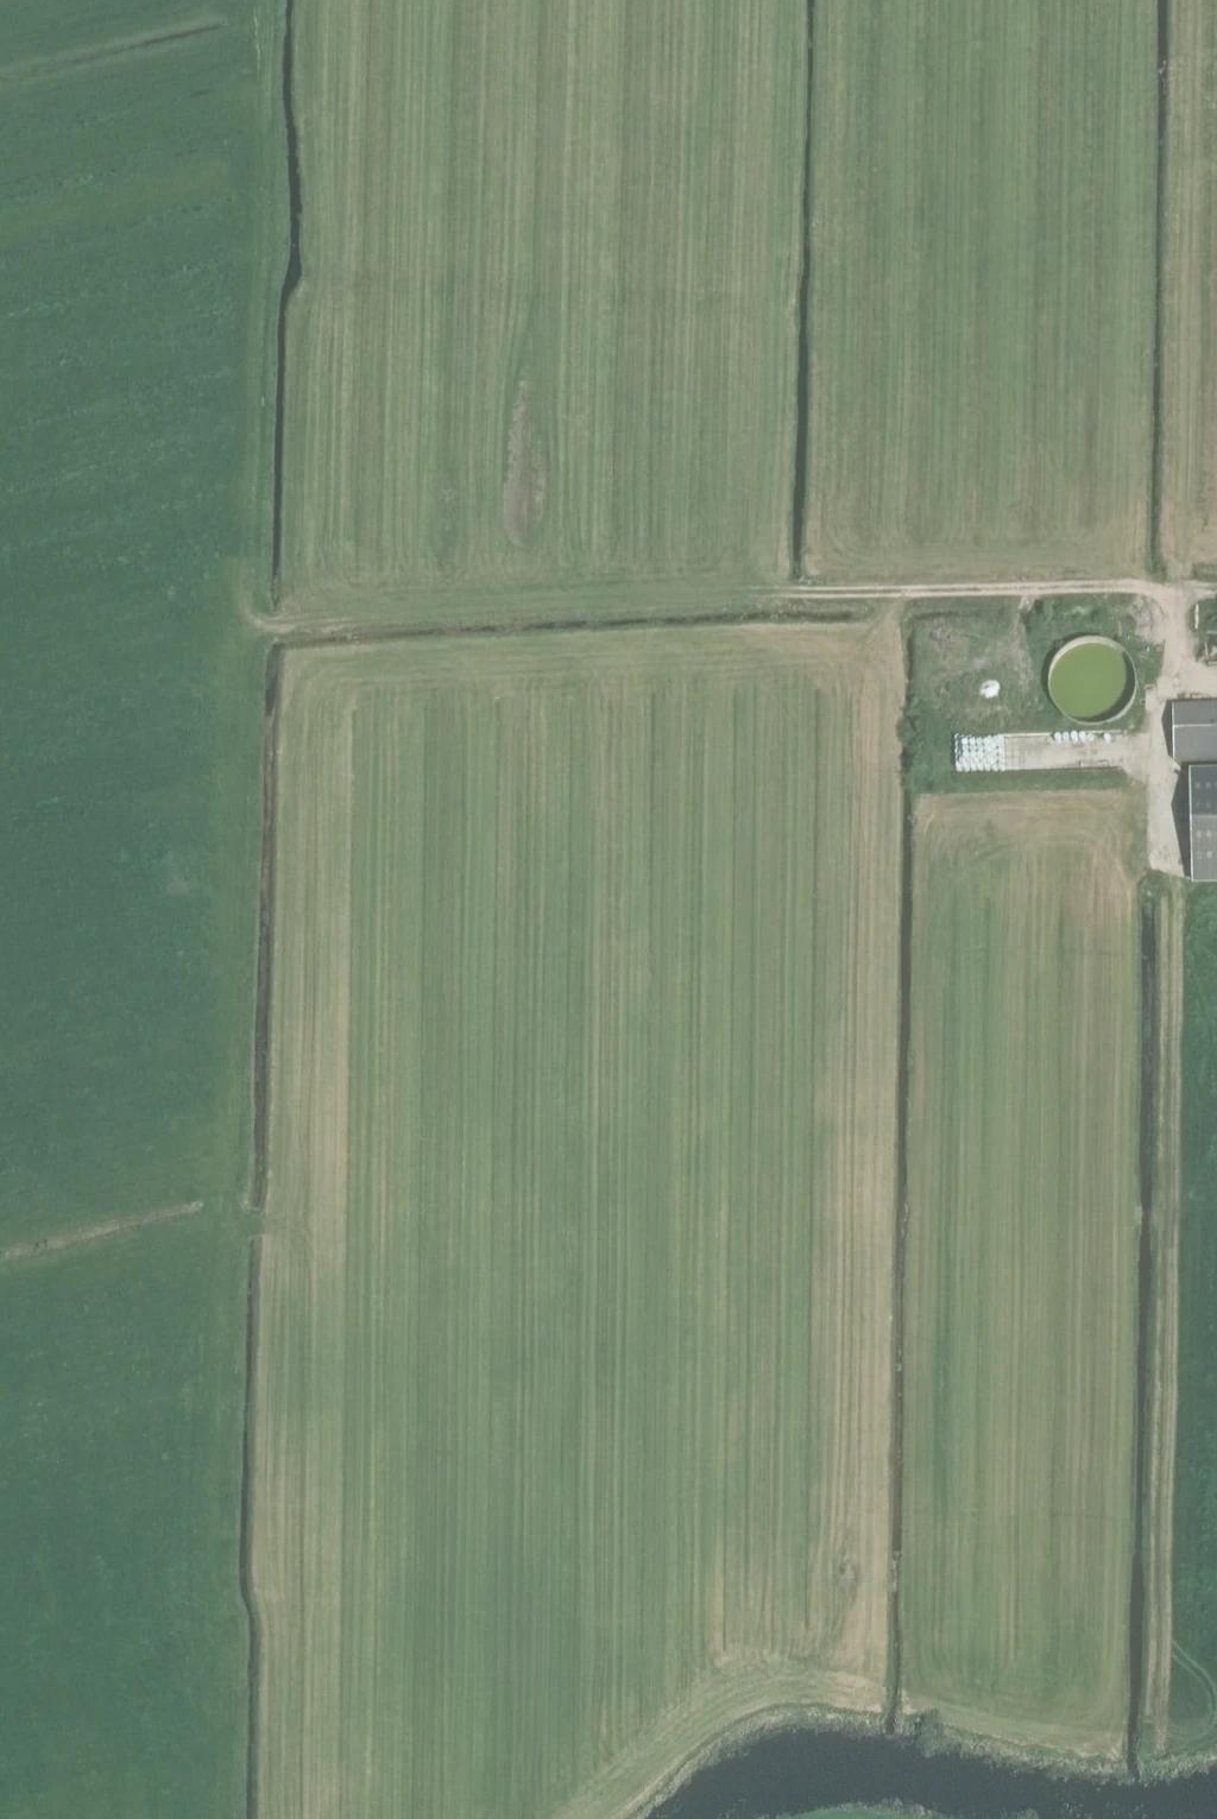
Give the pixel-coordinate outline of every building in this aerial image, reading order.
[(1082,728),(1094,729),(1107,727),(1118,722),(1127,713),(1134,703),(1137,690),(1137,678),(1133,666),(1126,655),(1117,647),(1105,642),(1093,641),(1080,643),(1069,648),(1060,657),(1053,667),(1050,679),(1050,692),(1054,704),(1061,714),(1070,723),(1082,728)] [(1174,706),(1175,758),(1216,758),(1216,705),(1174,706)] [(1192,774),(1193,878),(1216,878),(1216,774),(1192,774)]
